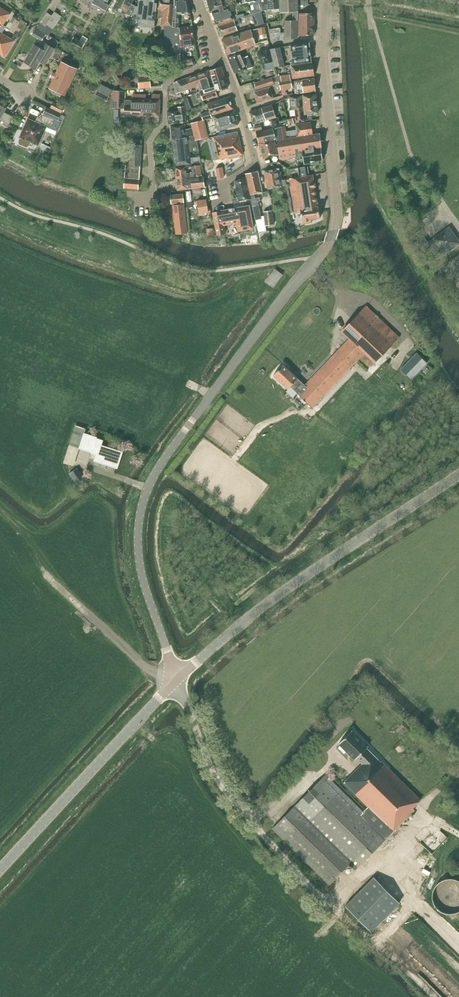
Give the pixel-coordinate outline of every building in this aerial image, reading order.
[(112,0),(94,0),(92,3),(106,10),(109,5),(112,0)] [(130,15),(135,5),(132,4),(134,0),(118,0),(113,8),(130,15)] [(132,18),(130,24),(154,27),(158,0),(136,0),(134,18),(132,18)] [(156,17),(162,18),(161,25),(164,26),(172,26),(174,0),(158,0),(156,17)] [(179,27),(180,14),(190,14),(188,0),(175,0),(175,8),(174,8),(173,27),(179,27)] [(210,12),(237,4),(236,0),(207,0),(210,12)] [(262,11),(260,0),(254,0),(254,1),(249,2),(251,14),(262,11)] [(263,10),(280,9),(280,0),(261,0),(263,10)] [(281,8),(281,12),(293,11),(293,20),(298,20),(298,13),(298,4),(299,4),(307,4),(308,0),(280,0),(281,8)] [(4,56),(14,41),(2,33),(6,27),(3,25),(10,13),(0,7),(0,53),(4,56)] [(216,24),(233,19),(230,7),(212,11),(216,24)] [(37,27),(48,36),(53,29),(61,16),(54,13),(52,16),(47,12),(37,27)] [(314,35),(314,12),(298,13),(298,36),(314,35)] [(240,22),(240,21),(239,17),(234,19),(234,20),(217,24),(221,36),(238,30),(236,25),(240,23),(240,22)] [(264,23),(263,17),(250,21),(251,27),(264,23)] [(28,23),(22,20),(17,27),(23,31),(28,23)] [(298,20),(293,20),(285,21),(285,39),(297,38),(298,20)] [(182,52),(181,47),(182,47),(182,46),(180,28),(172,28),(172,26),(164,26),(166,53),(182,52)] [(182,46),(195,44),(192,26),(180,28),(182,46)] [(260,35),(266,33),(265,27),(258,28),(260,35)] [(46,34),(35,28),(32,34),(42,41),(46,34)] [(269,29),(272,41),(281,40),(280,28),(269,29)] [(251,30),(222,39),(227,55),(256,44),(251,30)] [(74,37),(71,42),(82,48),(87,38),(83,35),(80,40),(74,37)] [(49,60),(55,49),(45,43),(42,49),(35,45),(24,62),(36,69),(43,56),(49,60)] [(291,45),(293,61),(291,62),(291,64),(294,64),(311,62),(309,43),(291,45)] [(86,46),(84,51),(90,55),(93,50),(86,46)] [(271,49),(275,67),(284,66),(280,47),(271,49)] [(262,51),(265,64),(274,62),(271,49),(262,51)] [(244,57),(242,57),(240,50),(227,55),(230,63),(235,73),(252,67),(248,56),(244,57)] [(158,58),(159,68),(169,67),(168,57),(158,58)] [(65,95),(77,69),(62,62),(50,88),(65,95)] [(291,65),(293,78),(315,75),(313,62),(291,65)] [(213,80),(225,77),(221,67),(210,70),(213,80)] [(195,75),(186,78),(190,89),(199,85),(201,90),(214,86),(209,70),(195,75)] [(293,87),(292,82),(291,79),(290,79),(289,74),(279,75),(280,81),(279,81),(281,89),(293,87)] [(138,77),(139,88),(151,87),(150,75),(138,77)] [(217,95),(216,91),(228,88),(225,77),(213,80),(215,86),(200,91),(203,100),(217,95)] [(190,89),(186,78),(178,81),(178,82),(173,83),(174,84),(177,93),(190,89)] [(296,81),(297,93),(316,91),(315,78),(296,81)] [(257,90),(269,86),(267,79),(255,83),(257,90)] [(111,91),(103,86),(98,93),(106,98),(111,91)] [(255,92),(258,103),(273,98),(270,87),(255,92)] [(112,91),(112,108),(125,108),(124,115),(141,116),(142,106),(132,106),(132,100),(125,100),(125,91),(112,91)] [(138,94),(138,95),(132,95),(132,100),(132,106),(142,106),(141,116),(160,117),(160,107),(160,94),(152,94),(152,99),(146,98),(146,95),(138,94)] [(303,95),(305,114),(318,113),(316,94),(303,95)] [(290,97),(292,110),(295,109),(297,122),(305,121),(302,95),(290,97)] [(201,114),(203,120),(211,117),(211,115),(233,108),(230,97),(208,103),(210,112),(201,114)] [(189,100),(184,102),(187,110),(192,108),(189,100)] [(8,114),(4,112),(6,108),(0,105),(0,119),(4,121),(3,124),(8,127),(14,117),(9,114),(8,114)] [(250,112),(253,124),(277,118),(272,105),(250,112)] [(172,108),(172,111),(167,111),(169,124),(186,122),(184,106),(172,108)] [(214,116),(218,131),(238,125),(234,110),(214,116)] [(55,119),(44,114),(39,124),(28,119),(18,141),(19,144),(26,147),(29,145),(31,142),(38,145),(46,127),(45,126),(46,122),(53,125),(55,119)] [(273,127),(280,125),(278,118),(272,120),(273,127)] [(203,120),(191,123),(192,128),(190,129),(190,130),(193,130),(194,136),(195,141),(197,140),(208,137),(203,120)] [(296,124),(298,137),(313,134),(311,122),(296,124)] [(190,130),(190,129),(186,129),(185,124),(179,125),(179,124),(171,125),(172,139),(194,136),(193,130),(190,130)] [(256,132),(259,143),(264,158),(279,154),(274,137),(276,136),(273,127),(256,132)] [(312,163),(312,161),(323,160),(321,148),(322,148),(320,133),(293,137),(288,138),(287,132),(286,128),(276,130),(280,159),(296,156),(297,158),(303,157),(304,164),(312,163)] [(214,136),(220,159),(243,154),(237,131),(214,136)] [(197,140),(195,141),(194,136),(172,139),(174,154),(190,152),(190,151),(199,151),(197,140)] [(44,137),(42,143),(49,146),(51,140),(44,137)] [(130,152),(124,152),(124,165),(126,165),(124,178),(125,178),(124,188),(138,189),(139,179),(140,166),(142,145),(142,138),(131,138),(131,144),(130,144),(130,152)] [(175,166),(191,164),(190,152),(174,154),(175,166)] [(202,175),(200,165),(175,167),(176,179),(187,177),(202,175)] [(281,186),(286,185),(285,179),(282,180),(279,168),(265,171),(268,189),(281,186)] [(264,226),(273,225),(272,210),(263,211),(264,218),(261,219),(258,201),(260,200),(259,197),(255,198),(254,194),(262,192),(258,171),(246,174),(250,194),(250,195),(251,198),(255,220),(256,220),(260,240),(266,239),(264,226)] [(313,175),(290,179),(295,213),(301,212),(303,223),(312,222),(311,219),(320,218),(318,206),(317,206),(313,175)] [(177,190),(184,189),(188,189),(188,187),(204,185),(203,176),(187,177),(176,179),(177,190)] [(234,199),(235,203),(239,202),(239,201),(251,198),(250,195),(246,177),(234,180),(238,198),(234,199)] [(184,202),(183,194),(171,195),(172,203),(176,203),(177,212),(174,212),(176,234),(187,233),(185,211),(184,211),(183,202),(184,202)] [(206,199),(197,201),(199,213),(209,211),(206,199)] [(223,225),(237,223),(238,231),(252,228),(248,206),(221,211),(223,225)] [(212,213),(217,235),(225,234),(223,225),(221,211),(212,213)] [(421,249),(428,244),(436,255),(442,250),(444,253),(458,243),(458,242),(449,227),(427,242),(419,229),(411,235),(421,249)] [(214,228),(206,229),(207,236),(215,235),(214,228)] [(265,282),(273,288),(283,274),(275,269),(265,282)] [(283,365),(273,375),(288,389),(291,386),(298,393),(297,393),(312,408),(364,353),(370,358),(375,363),(399,337),(366,306),(342,331),(349,338),(305,385),(283,365)] [(423,357),(417,351),(402,367),(407,372),(423,357)] [(368,360),(370,358),(364,353),(312,408),(330,425),(381,373),(368,360)] [(96,439),(97,437),(84,433),(79,449),(91,452),(91,453),(97,455),(95,460),(117,467),(122,452),(100,446),(102,441),(96,439)] [(74,470),(69,473),(76,484),(81,480),(74,470)] [(352,730),(339,743),(340,745),(339,747),(339,748),(343,753),(345,753),(346,751),(355,760),(357,758),(363,764),(344,782),(369,806),(365,810),(327,773),(272,828),(330,884),(350,864),(355,869),(414,810),(413,808),(421,800),(420,800),(425,795),(409,779),(404,784),(381,761),(380,762),(373,755),(374,755),(367,748),(368,746),(352,730)] [(400,903),(374,877),(345,906),(371,931),(400,903)] [(437,908),(439,911),(442,912),(446,914),(449,914),(453,914),(456,913),(458,912),(458,881),(458,880),(455,879),(451,878),(448,878),(444,879),(441,881),(438,883),(436,886),(434,889),(433,892),(432,895),(432,899),(433,902),(435,905),(437,908)]
